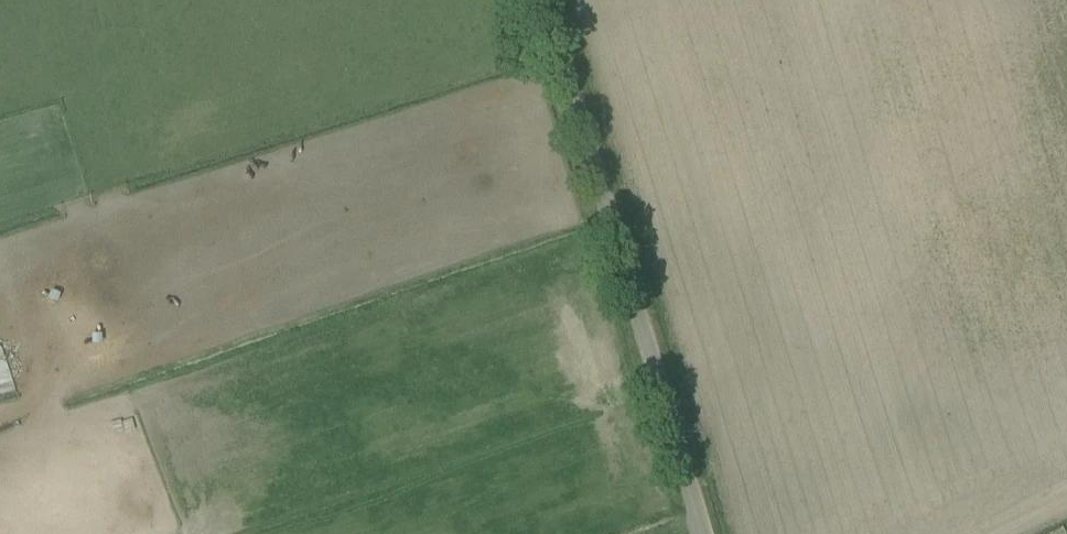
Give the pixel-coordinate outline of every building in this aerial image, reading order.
[(14,381),(4,345),(0,346),(0,385),(14,381)]
